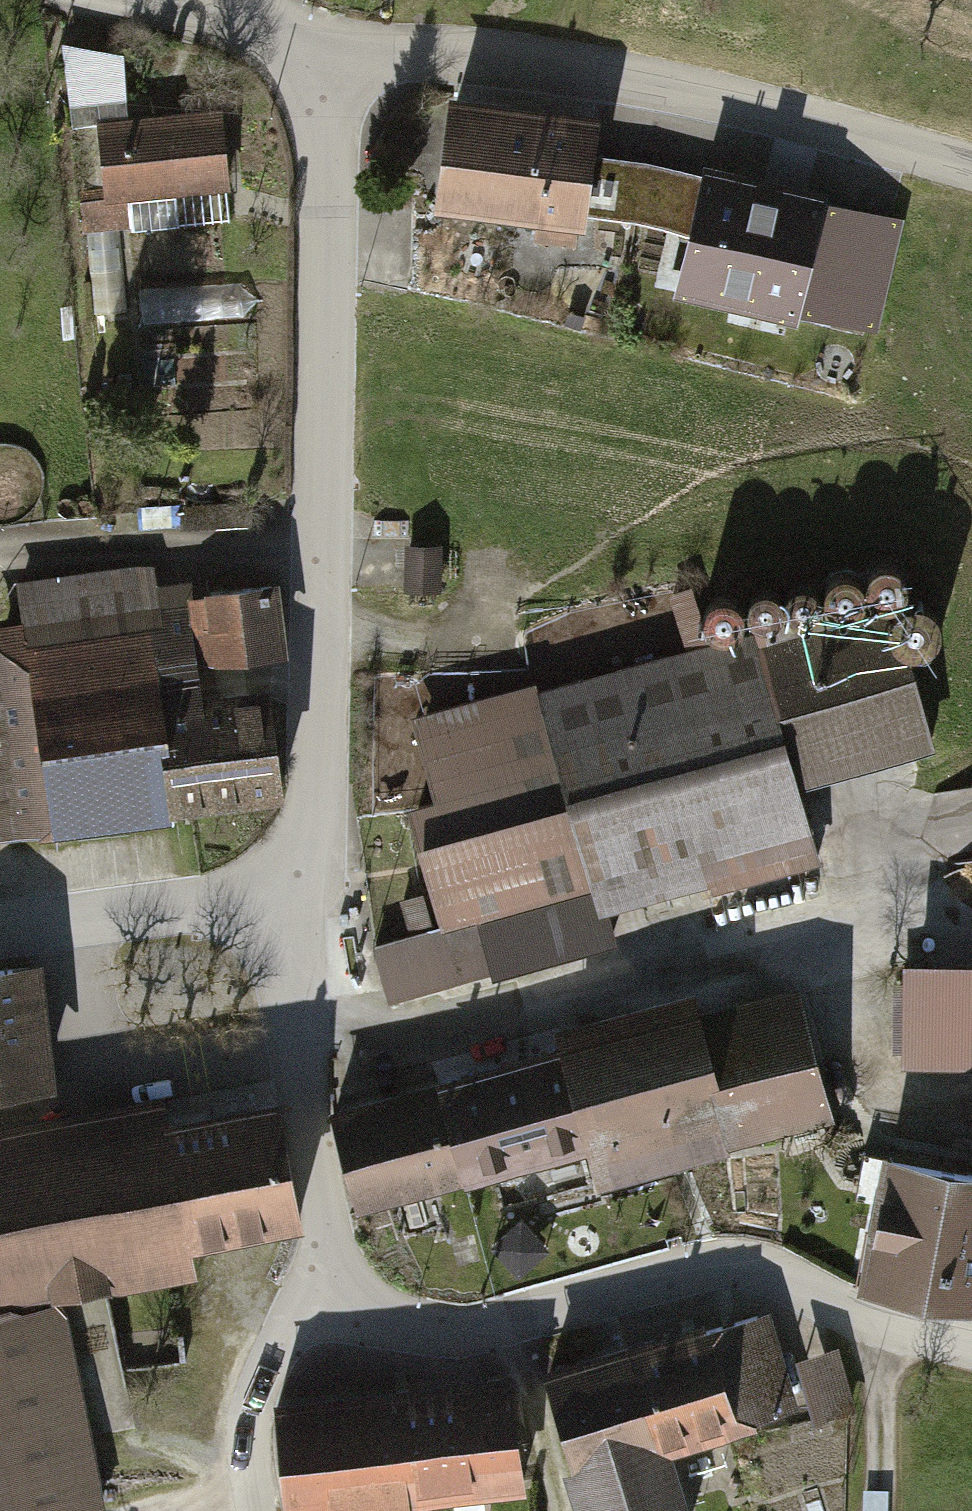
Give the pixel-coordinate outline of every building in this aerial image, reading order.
[(118,65),(56,52),(63,137),(87,135),(94,234),(227,224),(219,125),(123,132),(118,65)] [(592,131),(437,111),(422,223),(577,243),(592,131)] [(805,173),(670,144),(641,275),(776,304),(780,286),(835,298),(854,212),(799,200),(805,173)] [(84,247),(90,327),(125,324),(119,244),(84,247)] [(128,290),(131,330),(250,322),(247,283),(128,290)] [(888,554),(691,588),(697,623),(894,589),(888,554)] [(15,611),(29,727),(149,713),(146,689),(191,683),(188,661),(279,650),(269,566),(150,580),(148,563),(11,579),(15,611)] [(444,567),(391,565),(389,624),(443,625),(444,567)] [(792,779),(927,743),(890,608),(758,643),(754,629),(533,688),(530,675),(404,709),(426,790),(397,797),(432,926),(368,943),(384,1004),(544,961),(529,905),(594,888),(601,917),(814,861),(792,779)] [(40,821),(29,727),(15,611),(0,613),(0,826),(40,821)] [(263,675),(191,683),(146,689),(149,713),(29,727),(40,821),(41,831),(166,816),(163,797),(276,783),(263,675)] [(941,790),(953,850),(971,846),(971,784),(941,790)] [(891,1060),(971,1062),(971,951),(894,949),(891,1060)] [(46,1085),(30,957),(0,960),(0,1091),(46,1085)] [(418,1068),(419,1072),(448,1180),(585,1143),(597,1184),(825,1122),(788,984),(691,1010),(683,984),(546,1021),(549,1033),(418,1068)] [(361,1204),(448,1180),(419,1072),(331,1096),(361,1204)] [(98,1510),(57,1285),(186,1262),(182,1242),(295,1221),(271,1089),(158,1110),(156,1096),(0,1124),(0,1510),(94,1510),(98,1510)] [(971,1312),(971,1166),(878,1150),(853,1292),(971,1312)] [(551,1231),(494,1244),(503,1279),(559,1265),(551,1231)] [(573,1510),(681,1510),(662,1446),(787,1411),(759,1314),(698,1331),(694,1318),(531,1365),(573,1510)] [(788,1358),(804,1414),(848,1401),(831,1345),(788,1358)] [(505,1371),(269,1391),(279,1510),(318,1507),(319,1510),(399,1510),(398,1500),(515,1490),(505,1371)]
